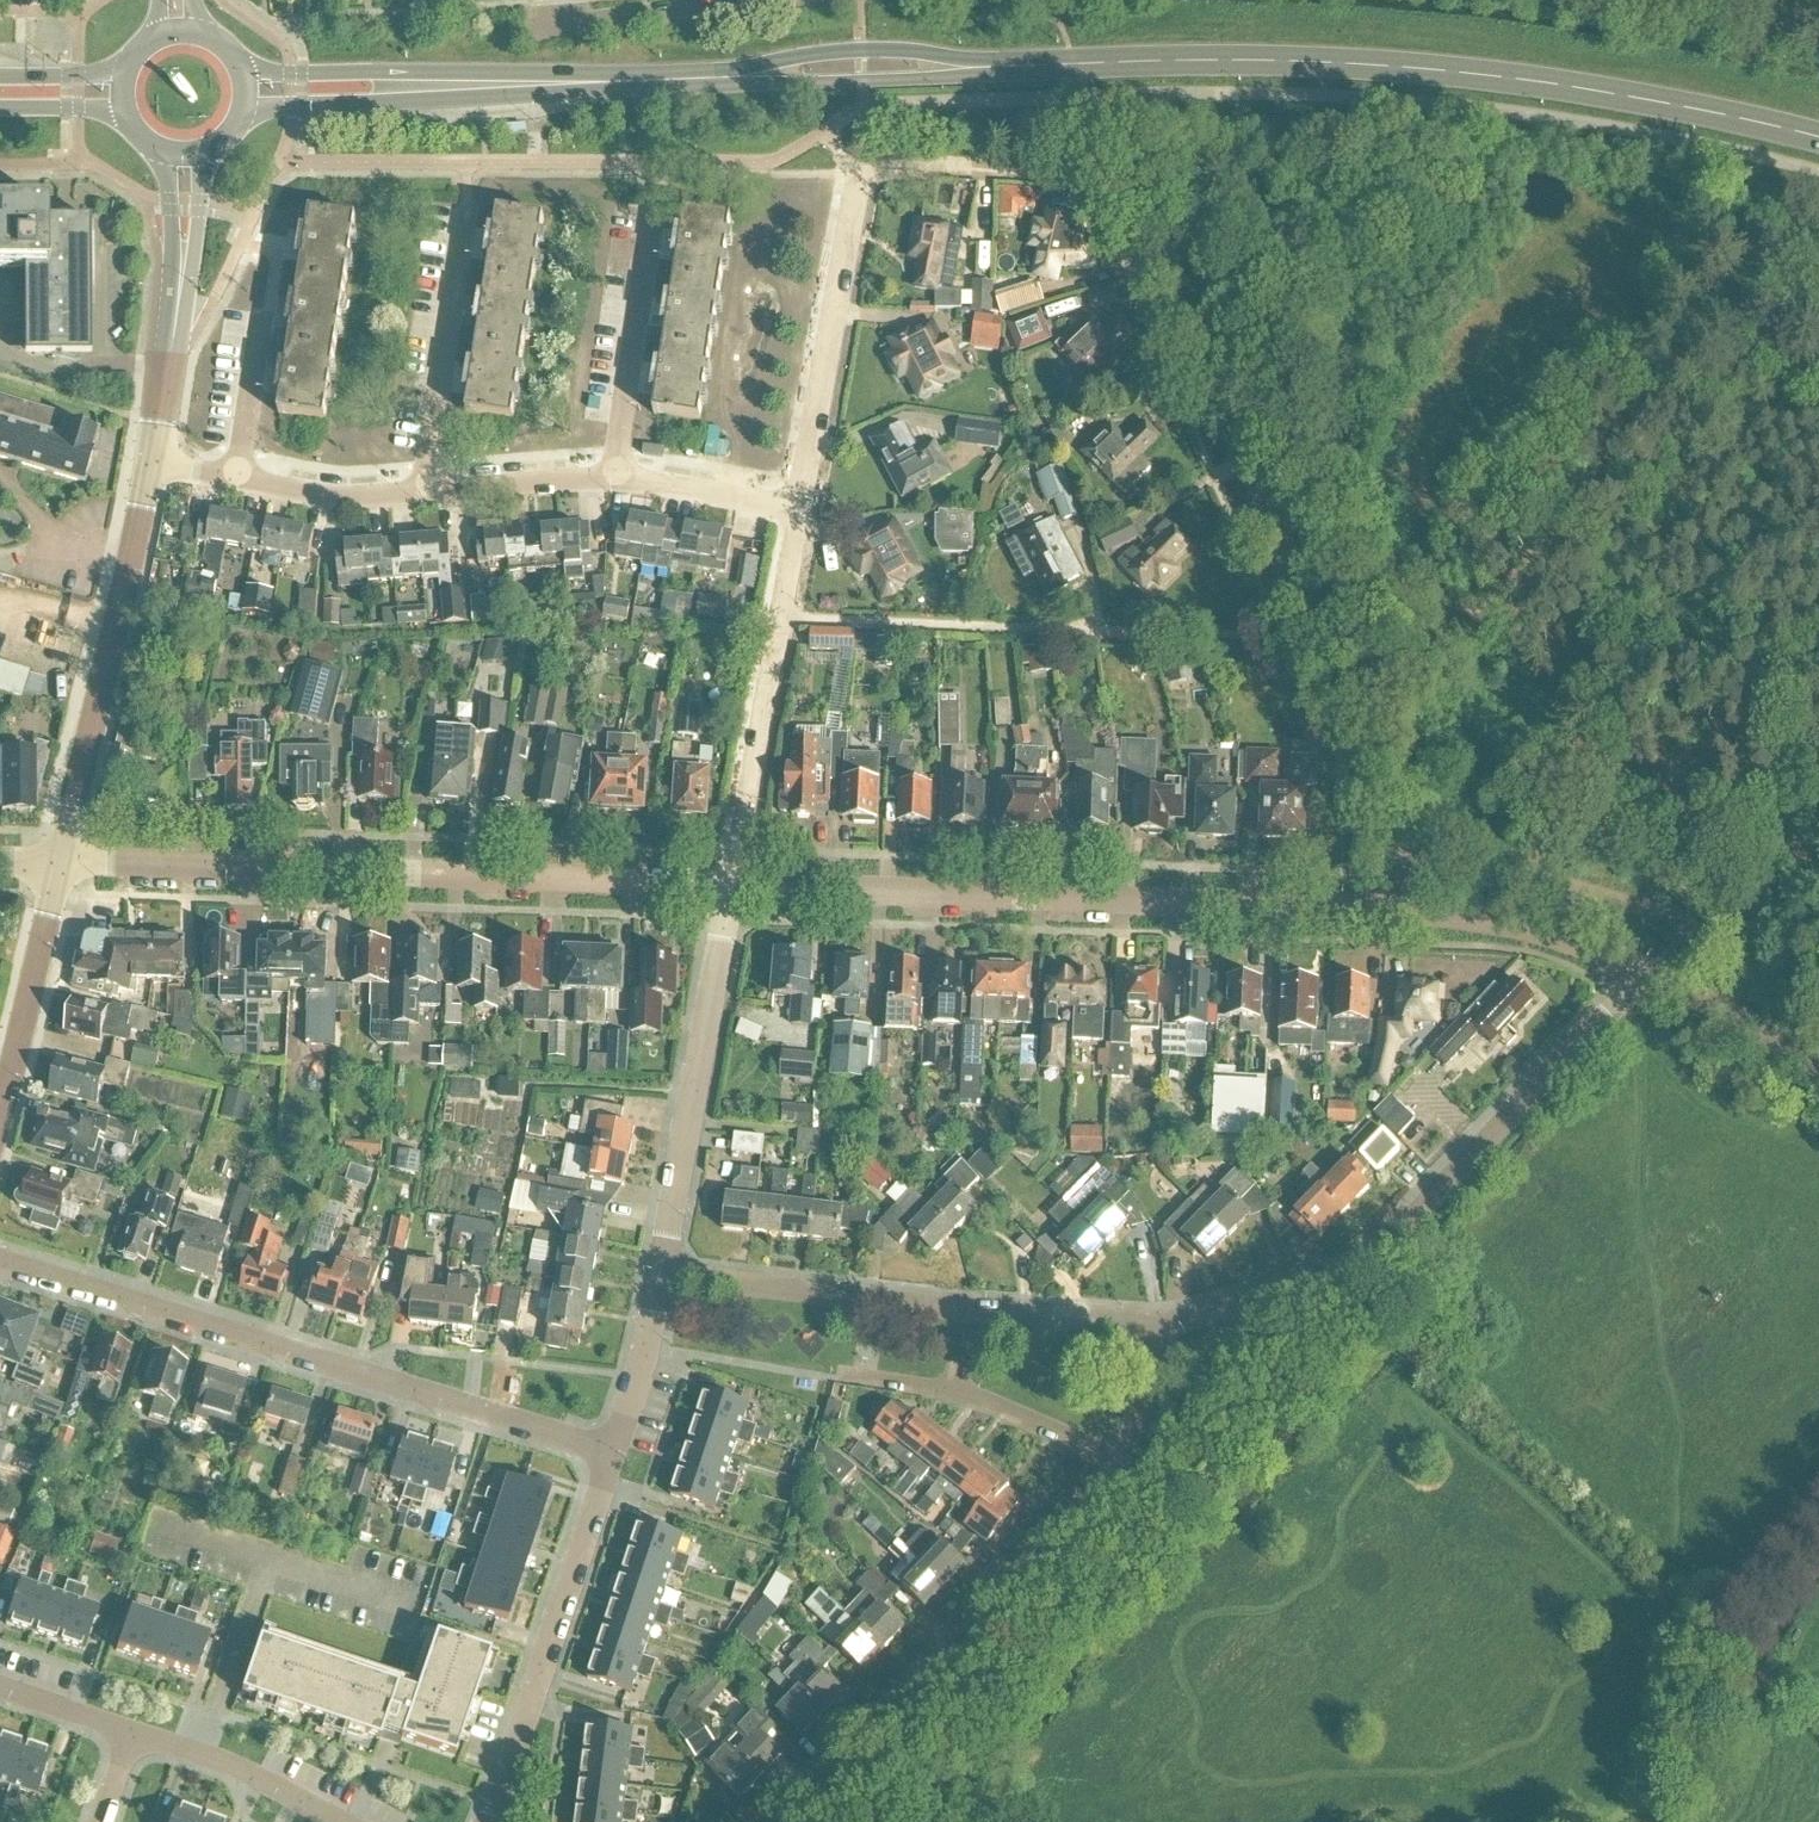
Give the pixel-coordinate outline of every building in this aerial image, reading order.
[(23,271),(24,359),(90,359),(90,222),(46,222),(46,206),(0,206),(0,271),(23,271)] [(1047,226),(1037,224),(1031,247),(1041,250),(1035,277),(1057,282),(1060,268),(1094,267),(1093,223),(1050,213),(1047,226)] [(305,254),(301,282),(347,289),(358,222),(312,214),(307,242),(302,242),(300,254),(305,254)] [(493,254),(489,282),(535,289),(545,221),(499,214),(495,242),(490,241),(488,253),(493,254)] [(680,254),(676,281),(722,288),(732,221),(686,214),(682,242),(677,241),(675,253),(680,254)] [(949,229),(917,223),(911,259),(921,261),(916,289),(936,292),(936,310),(963,310),(963,292),(953,292),(964,231),(949,228),(949,229)] [(670,321),(665,348),(711,355),(722,288),(676,281),(671,309),(666,308),(664,320),(670,321)] [(295,321),(291,349),(337,356),(347,289),(301,282),(297,309),(291,309),(289,321),(295,321)] [(483,321),(478,348),(524,356),(535,289),(489,282),(484,309),(479,308),(477,320),(483,321)] [(971,314),(994,315),(995,285),(972,284),(971,314)] [(1015,290),(995,296),(997,302),(1001,314),(1002,317),(1022,311),(1015,290)] [(1007,326),(1019,355),(1053,342),(1041,313),(1007,326)] [(1056,349),(1061,355),(1086,381),(1095,372),(1102,379),(1119,363),(1112,355),(1132,336),(1118,321),(1105,333),(1089,317),(1056,349)] [(1001,337),(1003,322),(976,318),(974,334),(1001,337)] [(892,343),(898,354),(889,359),(900,380),(909,375),(922,400),(941,390),(938,386),(958,376),(933,327),(913,337),(911,333),(892,343)] [(1014,362),(1005,344),(1004,344),(1005,366),(1014,362)] [(524,356),(478,348),(474,376),(469,375),(467,387),(472,388),(468,416),(514,423),(524,356)] [(711,355),(665,348),(661,376),(656,375),(654,387),(659,388),(655,416),(701,423),(711,355)] [(281,375),(279,387),(284,388),(280,416),(326,424),(337,356),(291,349),(286,376),(281,375)] [(83,486),(94,450),(92,449),(97,433),(95,432),(66,424),(67,421),(0,401),(0,461),(83,486)] [(978,449),(999,452),(1003,427),(959,421),(957,440),(979,443),(978,449)] [(1090,459),(1125,495),(1151,469),(1141,459),(1161,440),(1146,425),(1128,443),(1113,427),(1099,441),(1085,454),(1090,459)] [(873,442),(904,500),(932,485),(933,487),(954,476),(938,448),(922,457),(907,428),(901,427),(873,442)] [(1069,445),(1061,430),(1046,439),(1055,453),(1069,445)] [(1037,478),(1048,506),(1055,503),(1063,524),(1082,516),(1064,468),(1037,478)] [(185,526),(188,511),(172,508),(169,523),(185,526)] [(227,547),(232,518),(213,514),(213,517),(204,515),(198,544),(209,546),(210,544),(214,544),(209,577),(220,578),(222,579),(227,547)] [(974,552),(974,515),(940,515),(940,519),(937,519),(937,545),(942,556),(969,556),(969,552),(974,552)] [(615,559),(643,564),(650,521),(623,516),(622,519),(615,559)] [(245,552),(254,554),(260,523),(232,518),(227,547),(245,550),(245,552)] [(670,574),(671,566),(678,526),(650,521),(643,564),(642,569),(670,574)] [(1098,538),(1106,555),(1138,539),(1130,522),(1098,538)] [(264,553),(282,556),(287,527),(260,523),(254,554),(264,556),(264,553)] [(922,574),(895,524),(875,535),(873,532),(854,542),(861,554),(852,559),(862,579),(871,574),(885,599),(904,588),(903,585),(922,574)] [(1083,575),(1063,538),(1059,540),(1050,524),(1036,531),(1037,531),(1019,541),(1007,547),(1025,580),(1036,574),(1049,598),(1068,588),(1066,584),(1083,575)] [(561,528),(565,570),(566,570),(567,582),(585,581),(584,569),(593,568),(592,558),(593,558),(590,526),(561,528)] [(671,566),(699,571),(705,531),(678,526),(671,566)] [(1119,565),(1144,591),(1154,581),(1161,588),(1177,573),(1170,565),(1190,546),(1171,526),(1158,539),(1163,543),(1145,560),(1135,550),(1119,565)] [(287,527),(282,556),(300,559),(299,562),(310,564),(315,535),(314,535),(315,532),(287,527)] [(537,572),(565,570),(561,528),(534,531),(537,572)] [(510,574),(537,572),(534,531),(506,533),(508,562),(509,562),(510,574)] [(705,531),(699,571),(727,575),(733,538),(733,535),(705,531)] [(490,564),(508,562),(506,533),(477,535),(479,567),(491,566),(490,564)] [(420,540),(423,580),(424,582),(440,581),(441,587),(449,586),(452,581),(449,540),(448,538),(434,539),(432,535),(423,535),(421,540),(420,540)] [(404,541),(393,542),(396,582),(423,580),(420,540),(417,540),(415,536),(405,537),(404,541)] [(393,542),(366,545),(369,583),(382,582),(382,584),(396,582),(393,542)] [(369,583),(366,545),(337,547),(338,549),(337,549),(340,591),(370,588),(369,583)] [(748,553),(744,584),(760,586),(764,556),(748,553)] [(185,609),(215,613),(220,578),(209,577),(190,574),(185,609)] [(15,581),(0,576),(0,584),(13,587),(15,581)] [(270,619),(274,593),(249,589),(248,595),(244,614),(263,617),(270,619)] [(298,626),(315,628),(318,594),(301,593),(298,626)] [(443,595),(444,611),(445,626),(467,624),(464,593),(443,595)] [(574,598),(575,599),(568,599),(569,616),(576,615),(576,617),(597,615),(595,596),(574,598)] [(697,619),(725,624),(729,602),(700,597),(697,619)] [(472,599),(474,625),(499,623),(498,608),(487,609),(486,598),(472,599)] [(662,616),(662,618),(683,621),(685,604),(665,601),(662,616)] [(605,618),(628,622),(631,606),(608,602),(605,618)] [(324,627),(341,628),(342,604),(325,603),(324,627)] [(554,617),(554,607),(539,608),(540,618),(554,617)] [(539,608),(525,609),(526,619),(540,618),(539,608)] [(427,609),(398,611),(399,628),(428,625),(427,609)] [(399,628),(398,611),(381,613),(382,629),(399,628)] [(662,618),(662,616),(635,611),(632,628),(661,626),(662,618)] [(179,626),(200,632),(204,617),(191,614),(191,615),(182,613),(179,626)] [(342,615),(344,630),(358,629),(357,613),(342,615)] [(811,651),(855,653),(856,633),(812,631),(811,651)] [(489,644),(482,665),(507,665),(512,644),(489,644)] [(312,646),(312,665),(330,665),(330,646),(312,646)] [(1053,673),(1049,648),(1027,651),(1031,677),(1053,673)] [(286,653),(286,659),(290,663),(295,664),(300,660),(300,654),(296,649),(290,649),(286,653)] [(1167,655),(1169,682),(1190,680),(1187,653),(1167,655)] [(333,695),(338,676),(306,668),(292,719),(331,729),(339,696),(333,695)] [(551,688),(550,692),(544,725),(561,728),(568,691),(551,688)] [(544,725),(550,692),(533,689),(526,727),(543,730),(544,725)] [(940,699),(940,750),(961,750),(960,699),(940,699)] [(26,704),(20,702),(14,700),(7,720),(19,725),(26,704)] [(673,737),(698,739),(701,704),(676,702),(673,737)] [(996,703),(997,730),(1012,729),(1011,702),(996,703)] [(475,734),(498,736),(499,704),(477,703),(475,734)] [(893,737),(909,738),(910,709),(895,708),(893,737)] [(425,709),(424,725),(436,726),(437,710),(425,709)] [(124,739),(120,751),(112,749),(95,813),(118,819),(147,716),(128,710),(120,738),(124,739)] [(831,801),(831,782),(832,756),(833,735),(841,736),(841,716),(827,716),(827,729),(799,728),(795,734),(794,767),(787,767),(787,794),(782,794),(781,814),(793,814),(793,817),(817,818),(817,801),(831,801)] [(602,736),(605,722),(589,719),(586,734),(602,736)] [(648,746),(663,748),(666,724),(651,722),(648,746)] [(396,761),(377,760),(379,725),(354,724),(353,760),(365,760),(364,795),(362,795),(362,802),(373,803),(376,805),(384,806),(387,803),(399,804),(400,783),(395,783),(396,761)] [(201,726),(196,751),(209,751),(209,726),(201,726)] [(223,761),(218,761),(218,782),(228,782),(228,813),(253,812),(252,769),(268,769),(268,749),(267,749),(267,726),(241,726),(240,739),(223,739),(223,761)] [(1014,733),(1017,749),(1032,746),(1029,730),(1014,733)] [(443,805),(448,805),(453,732),(433,731),(431,765),(428,765),(428,776),(430,776),(428,804),(433,804),(435,807),(440,807),(443,805)] [(453,732),(448,805),(453,805),(454,808),(460,809),(463,806),(468,806),(469,779),(472,780),(473,768),(470,768),(471,764),(470,764),(472,734),(453,732)] [(174,733),(175,756),(189,755),(188,733),(174,733)] [(1080,828),(1085,828),(1086,832),(1092,834),(1099,832),(1100,828),(1104,828),(1105,811),(1116,812),(1117,778),(1117,755),(1095,755),(1076,734),(1061,733),(1067,767),(1076,768),(1075,788),(1082,788),(1080,828)] [(832,756),(831,782),(845,782),(844,818),(855,819),(855,823),(876,824),(876,820),(877,820),(880,758),(847,756),(848,736),(841,736),(833,735),(832,756)] [(545,775),(540,775),(538,786),(543,787),(539,806),(542,807),(544,811),(551,812),(553,809),(567,812),(572,786),(577,787),(585,743),(562,738),(560,747),(550,745),(545,775)] [(609,810),(618,810),(623,739),(610,739),(608,765),(596,765),(596,769),(593,769),(592,782),(595,782),(594,808),(596,809),(596,813),(609,813),(609,810)] [(623,739),(618,810),(626,811),(626,814),(639,815),(639,811),(643,812),(644,785),(647,785),(648,773),(645,772),(646,767),(635,767),(636,740),(623,739)] [(493,805),(495,806),(495,808),(508,810),(509,808),(519,809),(531,745),(505,740),(499,770),(493,805)] [(1,755),(1,814),(35,814),(35,783),(41,783),(51,748),(34,743),(31,754),(1,755)] [(1125,771),(1124,795),(1136,795),(1134,834),(1146,834),(1148,838),(1160,839),(1162,835),(1164,835),(1165,820),(1181,820),(1183,786),(1165,785),(1165,795),(1153,795),(1155,762),(1147,761),(1148,746),(1122,744),(1121,771),(1125,771)] [(915,746),(902,746),(897,761),(895,797),(899,797),(898,822),(909,823),(909,826),(927,827),(927,823),(929,823),(931,786),(911,785),(911,781),(914,781),(915,746)] [(686,760),(687,747),(674,747),(672,773),(679,774),(676,816),(706,817),(708,774),(698,774),(699,761),(686,760)] [(1019,827),(1030,828),(1033,749),(1017,749),(1017,773),(1015,773),(1015,786),(1005,786),(1005,791),(1002,793),(1002,800),(1004,802),(1004,826),(1008,826),(1010,830),(1017,830),(1019,827)] [(1033,749),(1030,828),(1040,828),(1042,832),(1049,832),(1051,829),(1056,829),(1056,804),(1060,803),(1060,795),(1057,792),(1057,788),(1048,787),(1048,775),(1048,750),(1033,749)] [(1249,750),(1248,781),(1276,782),(1277,751),(1249,750)] [(330,789),(330,772),(334,772),(334,753),(300,753),(281,753),(281,789),(294,789),(294,810),(297,813),(312,813),(315,809),(323,809),(323,789),(330,789)] [(139,755),(139,764),(139,774),(137,774),(138,816),(177,815),(176,774),(173,774),(172,754),(139,755)] [(1316,788),(1318,759),(1293,758),(1293,775),(1286,775),(1285,792),(1265,791),(1263,839),(1285,840),(1285,833),(1309,834),(1310,813),(1304,812),(1305,792),(1301,792),(1301,788),(1316,788)] [(1218,761),(1189,760),(1188,798),(1200,798),(1198,838),(1233,839),(1233,819),(1236,819),(1236,797),(1232,797),(1233,783),(1217,783),(1218,761)] [(950,803),(949,825),(960,825),(963,829),(977,829),(979,826),(982,826),(983,788),(965,788),(966,762),(952,762),(951,792),(949,794),(950,803)] [(154,978),(155,939),(151,939),(148,935),(141,935),(137,938),(127,938),(127,935),(112,934),(112,938),(95,937),(88,942),(84,959),(80,958),(73,990),(107,998),(107,1000),(153,1012),(154,978)] [(158,939),(155,939),(154,978),(186,981),(187,969),(184,969),(185,940),(172,939),(169,936),(162,936),(158,939)] [(221,1004),(247,1005),(248,978),(238,978),(240,941),(226,941),(223,937),(216,937),(213,941),(208,940),(207,984),(209,984),(209,1001),(221,1001),(221,1004)] [(248,978),(247,1005),(247,1031),(261,1031),(262,1007),(273,1007),(273,996),(290,997),(290,985),(292,985),(293,939),(278,938),(276,942),(261,941),(260,968),(249,968),(248,978)] [(308,940),(293,939),(292,985),(308,985),(307,1014),(336,1015),(337,989),(325,988),(327,944),(310,943),(308,940)] [(378,1046),(393,1047),(395,986),(394,986),(394,987),(385,986),(386,951),(387,951),(388,945),(375,944),(372,942),(365,941),(363,944),(359,944),(359,946),(351,946),(350,963),(355,963),(354,985),(373,986),(372,1008),(373,1008),(372,1039),(378,1046)] [(395,986),(393,1047),(410,1047),(410,1026),(420,1026),(421,1008),(441,1008),(442,986),(438,986),(439,966),(436,966),(436,946),(432,946),(432,943),(421,943),(421,946),(408,945),(406,986),(395,986)] [(476,991),(476,1011),(498,1012),(499,978),(490,978),(491,949),(477,948),(477,945),(464,945),(464,947),(462,947),(460,990),(476,991)] [(525,950),(523,946),(516,946),(512,949),(509,949),(508,994),(525,994),(524,1024),(549,1025),(550,993),(539,993),(541,950),(525,950)] [(576,1025),(591,1026),(594,954),(585,954),(585,952),(580,952),(580,949),(569,948),(569,951),(565,951),(564,975),(561,975),(561,988),(564,988),(564,992),(577,992),(576,1025)] [(594,954),(591,1026),(606,1027),(607,994),(620,994),(620,991),(623,991),(624,977),(621,977),(622,953),(618,953),(618,950),(607,950),(606,953),(602,953),(602,954),(594,954)] [(678,956),(672,956),(672,953),(660,952),(659,956),(644,955),(642,993),(634,993),(632,1031),(658,1032),(660,997),(676,997),(678,956)] [(792,1026),(811,1027),(814,991),(809,990),(812,957),(778,955),(775,998),(795,999),(792,1026)] [(846,1018),(862,1019),(863,1001),(868,1002),(871,960),(839,958),(837,984),(834,988),(833,994),(836,998),(836,999),(848,1000),(846,1018)] [(886,1027),(923,1029),(924,1015),(920,1015),(922,986),(917,986),(918,963),(895,962),(893,997),(888,997),(886,1027)] [(944,966),(937,966),(936,985),(933,985),(932,1005),(935,1005),(934,1025),(963,1026),(964,986),(961,986),(962,966),(956,966),(951,964),(944,966)] [(1002,1024),(1004,967),(976,965),(974,1023),(965,1023),(961,1110),(982,1111),(985,1024),(1002,1024)] [(1032,968),(1004,967),(1002,1024),(1017,1025),(1029,1026),(1032,968)] [(1056,983),(1047,983),(1043,1069),(1061,1070),(1062,1046),(1065,1046),(1065,1029),(1058,1029),(1059,1009),(1076,1009),(1076,1008),(1077,978),(1076,978),(1068,970),(1056,983)] [(1076,1008),(1076,1009),(1074,1042),(1104,1043),(1107,985),(1099,984),(1086,971),(1079,978),(1077,978),(1076,1008)] [(1156,1007),(1158,973),(1126,972),(1124,1016),(1113,1016),(1111,1047),(1132,1048),(1133,1031),(1160,1032),(1161,1007),(1156,1007)] [(1177,975),(1175,1020),(1177,1020),(1177,1030),(1165,1029),(1164,1058),(1187,1059),(1188,1026),(1218,1027),(1218,1009),(1209,1009),(1210,976),(1177,975)] [(1253,1035),(1253,1039),(1261,1040),(1262,1004),(1260,1004),(1261,981),(1247,981),(1244,977),(1237,976),(1234,980),(1229,980),(1228,1019),(1242,1020),(1242,1035),(1253,1035)] [(1281,1049),(1313,1050),(1314,1033),(1316,1033),(1317,1020),(1320,1020),(1320,1008),(1317,1008),(1319,983),(1315,982),(1315,979),(1302,978),(1301,981),(1284,981),(1283,1003),(1280,1003),(1279,1032),(1281,1032),(1281,1049)] [(1329,1046),(1356,1047),(1357,1037),(1370,1037),(1372,1004),(1369,1004),(1370,985),(1357,984),(1354,981),(1346,980),(1344,983),(1340,983),(1338,1020),(1331,1020),(1329,1046)] [(1509,1028),(1536,1000),(1515,981),(1503,993),(1497,987),(1465,1019),(1465,1018),(1432,1054),(1447,1069),(1479,1034),(1484,1039),(1492,1046),(1509,1028)] [(1397,1038),(1400,1038),(1412,1039),(1414,1023),(1440,1025),(1441,1005),(1439,1004),(1440,987),(1431,986),(1427,983),(1414,982),(1411,985),(1401,984),(1397,1038)] [(352,989),(337,989),(336,1015),(336,1029),(350,1030),(352,989)] [(176,1020),(198,1027),(199,994),(176,994),(176,1020)] [(86,1035),(85,1039),(102,1043),(103,1037),(127,1043),(130,1031),(144,1034),(144,1033),(148,1014),(114,1006),(113,1012),(74,1003),(72,1008),(71,1009),(69,1011),(68,1012),(67,1014),(66,1016),(66,1018),(66,1021),(67,1023),(67,1024),(68,1026),(67,1031),(86,1035)] [(148,1014),(144,1033),(155,1035),(159,1017),(148,1014)] [(735,1035),(761,1046),(767,1031),(741,1021),(735,1035)] [(549,1060),(566,1060),(567,1026),(550,1025),(549,1060)] [(832,1076),(867,1079),(872,1031),(836,1027),(832,1076)] [(607,1075),(630,1076),(632,1036),(609,1035),(607,1075)] [(923,1068),(937,1069),(938,1039),(924,1039),(923,1068)] [(1020,1083),(1037,1084),(1040,1041),(1023,1040),(1020,1083)] [(155,1060),(154,1042),(136,1043),(138,1061),(155,1060)] [(247,1044),(246,1059),(261,1060),(261,1045),(247,1044)] [(881,1069),(895,1069),(896,1045),(882,1045),(881,1069)] [(1368,1087),(1389,1092),(1399,1051),(1379,1046),(1368,1087)] [(1110,1080),(1131,1081),(1132,1048),(1111,1047),(1110,1080)] [(473,1070),(474,1049),(445,1048),(444,1069),(473,1070)] [(814,1083),(817,1057),(798,1055),(796,1081),(814,1083)] [(1410,1059),(1403,1061),(1401,1068),(1407,1073),(1413,1071),(1415,1064),(1410,1059)] [(50,1095),(98,1107),(104,1087),(125,1093),(132,1068),(109,1062),(106,1072),(59,1060),(55,1077),(53,1078),(52,1079),(51,1080),(50,1082),(50,1084),(50,1085),(50,1086),(50,1089),(50,1090),(51,1092),(50,1095)] [(1236,1078),(1236,1071),(1215,1070),(1211,1149),(1263,1143),(1267,1081),(1236,1078)] [(520,1082),(501,1081),(500,1100),(519,1101),(520,1082)] [(1271,1084),(1268,1132),(1294,1134),(1297,1085),(1271,1084)] [(247,1125),(254,1097),(228,1091),(222,1118),(247,1125)] [(1371,1094),(1369,1104),(1380,1107),(1382,1097),(1371,1094)] [(1390,1131),(1405,1115),(1390,1100),(1374,1116),(1390,1131)] [(600,1140),(597,1153),(629,1159),(635,1131),(635,1130),(621,1128),(624,1112),(588,1104),(582,1136),(600,1140)] [(1328,1125),(1356,1126),(1357,1106),(1329,1104),(1328,1125)] [(782,1126),(812,1128),(814,1110),(784,1107),(782,1126)] [(65,1164),(95,1172),(104,1139),(134,1147),(134,1148),(140,1128),(75,1111),(72,1121),(42,1113),(40,1123),(41,1123),(34,1148),(67,1157),(65,1164)] [(528,1137),(544,1140),(547,1124),(531,1121),(528,1137)] [(1181,1151),(1188,1130),(1169,1123),(1162,1144),(1181,1151)] [(1378,1174),(1400,1150),(1372,1123),(1349,1147),(1358,1156),(1352,1162),(1346,1168),(1345,1167),(1329,1183),(1313,1167),(1304,1176),(1310,1182),(1311,1182),(1346,1216),(1370,1191),(1360,1181),(1365,1176),(1372,1169),(1378,1174)] [(962,1129),(961,1140),(972,1140),(972,1132),(969,1129),(962,1129)] [(1071,1156),(1103,1157),(1104,1130),(1071,1129),(1071,1156)] [(733,1155),(763,1159),(765,1140),(736,1136),(733,1155)] [(1006,1167),(988,1148),(969,1165),(986,1185),(1006,1167)] [(552,1174),(550,1188),(582,1194),(584,1194),(586,1181),(625,1188),(625,1187),(624,1187),(629,1159),(597,1153),(583,1151),(577,1179),(552,1174)] [(397,1172),(419,1176),(422,1155),(400,1152),(397,1172)] [(1147,1165),(1146,1157),(1137,1158),(1138,1166),(1147,1165)] [(895,1179),(871,1158),(856,1174),(880,1195),(895,1179)] [(225,1163),(220,1177),(229,1180),(234,1166),(225,1163)] [(944,1199),(932,1211),(956,1234),(977,1212),(978,1212),(964,1199),(980,1182),(962,1164),(935,1191),(944,1199)] [(1100,1167),(1064,1205),(1106,1246),(1140,1212),(1130,1196),(1100,1167)] [(1205,1189),(1191,1203),(1229,1240),(1251,1218),(1239,1206),(1256,1189),(1237,1170),(1219,1189),(1225,1194),(1218,1202),(1205,1189)] [(753,1234),(757,1201),(761,1173),(743,1171),(742,1180),(735,1186),(733,1198),(730,1198),(730,1197),(728,1197),(724,1231),(726,1231),(753,1234)] [(753,1234),(782,1237),(786,1205),(787,1205),(791,1174),(775,1173),(772,1203),(757,1201),(753,1234)] [(79,1174),(74,1188),(33,1174),(28,1191),(26,1191),(23,1192),(21,1193),(20,1194),(18,1195),(18,1196),(17,1198),(17,1200),(17,1202),(18,1204),(18,1206),(20,1207),(21,1208),(23,1209),(35,1213),(32,1225),(57,1234),(67,1204),(72,1206),(74,1198),(96,1205),(99,1195),(124,1204),(129,1189),(79,1174)] [(164,1195),(179,1200),(185,1181),(170,1176),(164,1195)] [(782,1237),(811,1241),(815,1208),(814,1208),(818,1180),(806,1178),(802,1207),(787,1205),(786,1205),(782,1237)] [(1311,1182),(1310,1182),(1299,1193),(1309,1203),(1296,1216),(1281,1201),(1271,1212),(1281,1241),(1295,1227),(1306,1237),(1312,1231),(1322,1241),(1346,1216),(1311,1182)] [(567,1235),(567,1239),(599,1245),(605,1215),(579,1210),(582,1194),(550,1188),(549,1189),(525,1184),(520,1210),(554,1216),(567,1235)] [(229,1228),(244,1233),(256,1192),(242,1187),(229,1228)] [(1050,1191),(1037,1204),(1052,1218),(1064,1205),(1050,1191)] [(932,1211),(912,1193),(879,1227),(901,1246),(911,1233),(935,1256),(935,1255),(956,1234),(932,1211)] [(479,1210),(502,1214),(504,1198),(482,1195),(479,1210)] [(138,1261),(147,1264),(157,1228),(166,1231),(174,1203),(148,1196),(140,1223),(131,1220),(125,1241),(128,1242),(123,1257),(125,1258),(126,1261),(135,1263),(138,1261)] [(1229,1240),(1191,1203),(1164,1231),(1165,1232),(1159,1239),(1164,1255),(1168,1259),(1180,1246),(1194,1259),(1199,1254),(1208,1262),(1229,1240)] [(815,1208),(811,1241),(838,1244),(838,1245),(839,1245),(841,1232),(867,1235),(870,1207),(830,1204),(830,1210),(815,1208)] [(1106,1246),(1064,1205),(1052,1218),(1051,1219),(1070,1237),(1062,1245),(1061,1244),(1061,1245),(1085,1269),(1086,1268),(1085,1268),(1106,1246)] [(215,1281),(230,1232),(180,1216),(166,1259),(180,1263),(178,1269),(215,1281)] [(311,1253),(328,1258),(339,1221),(323,1216),(311,1253)] [(294,1248),(310,1252),(319,1223),(303,1218),(294,1248)] [(478,1240),(472,1269),(488,1272),(497,1226),(457,1218),(454,1235),(478,1240)] [(257,1253),(254,1263),(251,1262),(243,1289),(280,1300),(288,1273),(275,1269),(283,1243),(269,1239),(273,1226),(252,1220),(243,1249),(257,1253)] [(388,1250),(405,1254),(412,1223),(395,1220),(388,1250)] [(82,1225),(80,1233),(85,1238),(93,1237),(95,1230),(90,1224),(82,1225)] [(551,1247),(548,1266),(594,1275),(599,1245),(567,1239),(537,1233),(534,1244),(551,1247)] [(325,1312),(336,1315),(360,1240),(350,1237),(346,1251),(345,1251),(337,1276),(321,1271),(319,1275),(317,1274),(314,1284),(316,1285),(309,1307),(314,1309),(315,1311),(323,1314),(325,1312)] [(1026,1237),(1018,1245),(1025,1253),(1033,1245),(1026,1237)] [(1037,1245),(1040,1248),(1051,1259),(1059,1250),(1047,1238),(1037,1245)] [(360,1240),(336,1315),(348,1319),(348,1322),(356,1324),(358,1323),(363,1324),(370,1302),(373,1302),(376,1293),(373,1292),(380,1270),(363,1264),(370,1243),(360,1240)] [(412,1324),(443,1328),(446,1295),(432,1293),(436,1262),(406,1258),(397,1309),(413,1312),(412,1325),(412,1324)] [(559,1283),(556,1299),(588,1304),(594,1275),(548,1266),(531,1264),(527,1275),(545,1278),(545,1281),(559,1283)] [(467,1283),(449,1281),(447,1295),(446,1295),(443,1328),(473,1331),(473,1332),(477,1298),(477,1299),(466,1297),(467,1283)] [(504,1290),(499,1325),(517,1327),(522,1292),(504,1290)] [(588,1304),(556,1299),(550,1328),(549,1329),(550,1330),(547,1348),(567,1352),(571,1333),(583,1335),(584,1334),(583,1334),(588,1304)] [(39,1352),(39,1351),(55,1357),(62,1338),(34,1327),(36,1321),(0,1307),(0,1336),(39,1352)] [(0,1336),(0,1360),(18,1367),(13,1381),(38,1391),(46,1371),(34,1366),(39,1352),(0,1336)] [(77,1374),(66,1409),(62,1421),(75,1425),(90,1378),(103,1382),(97,1402),(113,1407),(123,1374),(121,1373),(128,1349),(117,1345),(115,1342),(108,1340),(104,1341),(101,1340),(95,1358),(82,1354),(76,1373),(77,1374)] [(150,1417),(168,1423),(185,1366),(170,1361),(170,1359),(154,1354),(142,1395),(155,1399),(150,1417)] [(244,1386),(243,1386),(244,1382),(232,1379),(231,1382),(207,1375),(203,1388),(202,1388),(201,1391),(202,1392),(193,1419),(222,1428),(220,1436),(244,1443),(253,1414),(237,1409),(244,1386)] [(66,1409),(18,1391),(19,1390),(0,1382),(0,1417),(7,1420),(13,1405),(54,1421),(55,1418),(62,1421),(66,1409)] [(279,1444),(294,1449),(300,1430),(302,1431),(310,1408),(286,1400),(285,1395),(278,1393),(274,1396),(271,1395),(264,1418),(285,1425),(279,1444)] [(751,1407),(706,1393),(705,1397),(705,1398),(699,1416),(698,1419),(755,1438),(758,1429),(745,1424),(751,1407)] [(822,1431),(837,1435),(845,1408),(830,1404),(822,1431)] [(889,1455),(912,1473),(942,1435),(918,1417),(917,1419),(894,1411),(874,1436),(892,1450),(889,1455)] [(315,1456),(327,1459),(329,1452),(363,1463),(374,1427),(371,1426),(370,1422),(361,1419),(359,1422),(338,1415),(335,1424),(326,1421),(315,1456)] [(755,1438),(698,1419),(696,1423),(697,1423),(691,1442),(690,1441),(689,1445),(733,1460),(739,1444),(752,1448),(755,1438)] [(53,1452),(67,1456),(74,1433),(60,1429),(53,1452)] [(931,1470),(943,1480),(964,1453),(942,1435),(912,1473),(903,1484),(910,1492),(918,1481),(921,1483),(931,1470)] [(429,1447),(402,1438),(388,1482),(405,1487),(401,1501),(411,1504),(429,1447)] [(814,1463),(841,1488),(857,1470),(820,1441),(814,1463)] [(733,1460),(689,1445),(688,1449),(682,1467),(680,1471),(738,1490),(741,1480),(728,1476),(733,1460)] [(456,1455),(429,1447),(411,1504),(421,1507),(425,1493),(442,1499),(456,1455)] [(957,1507),(965,1497),(986,1470),(964,1453),(943,1480),(926,1501),(935,1508),(944,1497),(957,1507)] [(804,1474),(808,1459),(798,1456),(793,1470),(804,1474)] [(278,1495),(293,1500),(305,1464),(289,1459),(278,1495)] [(482,1465),(479,1474),(488,1477),(491,1468),(482,1465)] [(348,1495),(367,1500),(375,1472),(356,1466),(348,1495)] [(986,1470),(965,1497),(982,1510),(967,1529),(987,1544),(1014,1509),(1020,1502),(1007,1492),(1010,1488),(986,1470)] [(738,1490),(680,1471),(679,1475),(680,1475),(674,1493),(673,1493),(672,1498),(716,1512),(721,1496),(735,1500),(738,1490)] [(550,1494),(506,1479),(501,1496),(487,1491),(483,1501),(497,1506),(541,1521),(550,1494)] [(214,1501),(189,1493),(186,1502),(211,1510),(214,1501)] [(541,1521),(497,1506),(492,1522),(478,1517),(475,1527),(532,1547),(541,1521)] [(7,1528),(13,1511),(0,1507),(0,1525),(7,1528)] [(940,1531),(956,1543),(964,1533),(948,1521),(940,1531)] [(684,1538),(640,1524),(631,1551),(689,1570),(689,1569),(692,1560),(678,1555),(684,1538)] [(532,1547),(475,1527),(472,1537),(486,1542),(480,1558),(524,1572),(532,1547)] [(964,1533),(956,1543),(953,1546),(961,1555),(974,1540),(964,1533)] [(922,1534),(906,1550),(946,1588),(966,1566),(941,1543),(934,1536),(922,1534)] [(88,1555),(111,1564),(117,1548),(94,1540),(88,1555)] [(946,1588),(906,1550),(900,1544),(891,1553),(904,1565),(893,1578),(926,1609),(946,1588)] [(8,1550),(0,1547),(0,1569),(1,1569),(8,1550)] [(685,1580),(689,1570),(631,1551),(623,1577),(666,1591),(671,1575),(685,1580)] [(524,1572),(480,1558),(475,1574),(461,1569),(458,1579),(515,1597),(524,1572)] [(692,1560),(689,1569),(703,1573),(706,1564),(692,1560)] [(36,1588),(20,1582),(5,1626),(9,1628),(10,1627),(28,1634),(27,1634),(31,1635),(46,1592),(51,1578),(41,1575),(36,1588)] [(905,1630),(883,1609),(899,1593),(900,1592),(892,1585),(886,1592),(869,1575),(858,1586),(866,1593),(846,1615),(860,1628),(885,1651),(905,1630)] [(661,1607),(666,1591),(623,1577),(614,1602),(671,1621),(675,1611),(661,1607)] [(765,1599),(779,1612),(795,1587),(778,1577),(765,1599)] [(515,1597),(458,1579),(454,1589),(468,1594),(463,1610),(506,1625),(515,1597)] [(62,1598),(46,1592),(31,1635),(57,1644),(77,1587),(67,1584),(62,1598)] [(738,1586),(732,1603),(745,1607),(755,1592),(738,1586)] [(87,1590),(77,1587),(57,1644),(61,1646),(61,1645),(79,1651),(79,1652),(84,1653),(99,1609),(82,1603),(87,1590)] [(885,1651),(860,1628),(846,1615),(821,1591),(820,1592),(821,1593),(810,1608),(831,1628),(823,1636),(822,1635),(821,1636),(840,1649),(865,1673),(885,1651)] [(750,1618),(762,1627),(775,1609),(764,1601),(750,1618)] [(147,1616),(130,1610),(115,1653),(142,1662),(157,1619),(162,1605),(152,1602),(147,1616)] [(671,1621),(614,1602),(606,1628),(649,1643),(654,1627),(668,1631),(671,1621)] [(173,1624),(157,1619),(142,1662),(168,1671),(187,1614),(177,1610),(173,1624)] [(197,1617),(187,1614),(168,1671),(195,1680),(210,1637),(193,1631),(197,1617)] [(649,1643),(606,1628),(597,1654),(654,1673),(658,1663),(644,1658),(649,1643)] [(415,1695),(259,1642),(240,1696),(379,1743),(381,1735),(454,1759),(489,1655),(435,1636),(415,1695)] [(799,1692),(824,1716),(844,1694),(823,1674),(839,1656),(831,1650),(825,1656),(809,1640),(790,1660),(797,1667),(785,1679),(791,1684),(799,1692)] [(654,1673),(597,1654),(588,1681),(632,1695),(637,1678),(651,1683),(654,1673)] [(784,1694),(791,1684),(785,1679),(777,1672),(768,1679),(784,1694)] [(730,1689),(714,1673),(696,1692),(698,1695),(686,1707),(700,1720),(730,1689)] [(824,1716),(799,1692),(779,1713),(804,1737),(824,1716)] [(675,1724),(683,1711),(671,1705),(665,1722),(675,1724)] [(748,1746),(739,1756),(738,1757),(763,1780),(764,1779),(768,1783),(778,1773),(774,1769),(784,1758),(773,1749),(783,1738),(772,1727),(778,1720),(769,1714),(763,1720),(753,1711),(733,1732),(748,1746)] [(715,1745),(702,1726),(698,1721),(679,1735),(695,1759),(715,1745)] [(589,1727),(585,1755),(645,1762),(646,1752),(632,1750),(634,1732),(589,1727)] [(0,1738),(0,1787),(9,1790),(24,1746),(20,1744),(20,1745),(2,1739),(2,1738),(0,1738)] [(738,1757),(739,1756),(727,1744),(706,1766),(743,1801),(763,1780),(738,1757)] [(28,1747),(24,1746),(9,1790),(5,1803),(15,1807),(19,1793),(36,1799),(51,1755),(46,1753),(46,1754),(28,1748),(28,1747)] [(645,1762),(585,1755),(582,1782),(627,1788),(629,1771),(644,1773),(645,1762)] [(627,1788),(582,1782),(578,1808),(638,1816),(640,1806),(625,1804),(627,1788)] [(176,1807),(170,1821),(200,1821),(203,1817),(176,1807)] [(578,1808),(577,1821),(638,1821),(638,1816),(578,1808)]
